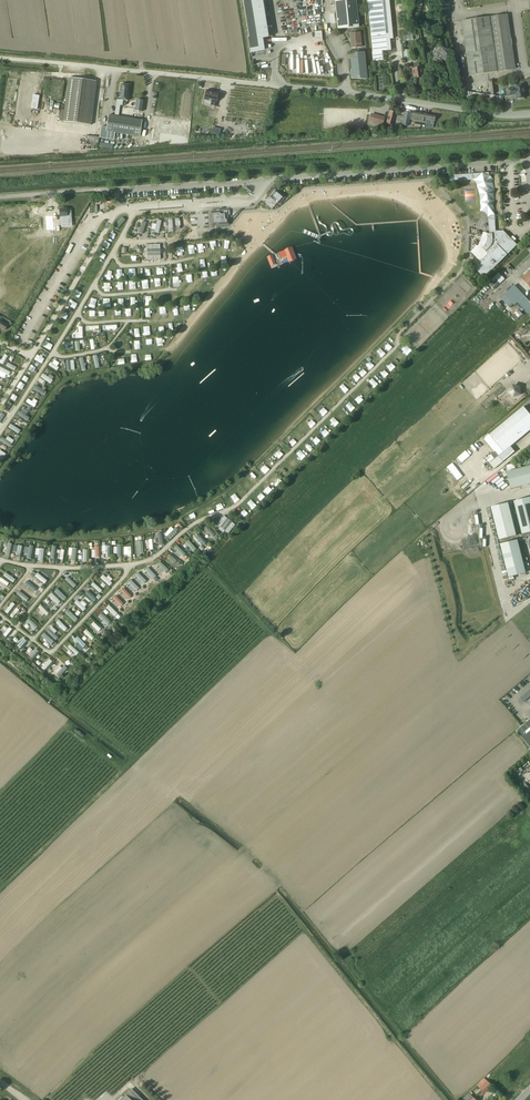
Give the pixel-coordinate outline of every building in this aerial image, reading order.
[(251,52),(264,50),(262,38),(267,37),(263,12),(266,11),(264,3),(262,3),(262,0),(243,0),(249,37),(248,37),(251,52)] [(338,29),(359,27),(356,0),(342,0),(335,1),(338,29)] [(375,52),(372,52),(373,62),(374,62),(375,62),(378,61),(380,61),(384,61),(387,60),(386,51),(391,50),(390,39),(393,39),(389,0),(369,0),(375,52)] [(469,76),(497,72),(513,70),(506,15),(461,21),(469,76)] [(313,32),(315,43),(322,41),(320,31),(313,32)] [(361,47),(360,32),(350,33),(352,48),(361,47)] [(366,68),(364,52),(354,53),(354,59),(350,59),(351,70),(366,68)] [(310,67),(311,59),(297,58),(297,64),(296,72),(314,74),(315,68),(310,67)] [(422,78),(421,67),(419,68),(418,63),(413,64),(414,68),(412,69),(414,79),(422,78)] [(366,68),(351,70),(350,70),(351,78),(367,79),(366,68)] [(64,123),(92,126),(97,82),(69,79),(64,123)] [(130,85),(121,84),(119,100),(128,101),(130,85)] [(523,85),(514,86),(514,88),(509,88),(510,96),(515,95),(516,99),(525,98),(523,85)] [(220,93),(208,90),(205,100),(213,101),(212,105),(217,107),(220,93)] [(463,97),(494,102),(495,96),(464,91),(463,97)] [(396,112),(390,111),(386,124),(392,126),(396,112)] [(409,126),(410,120),(411,114),(411,113),(404,112),(403,117),(402,125),(409,126)] [(413,114),(412,120),(423,122),(426,122),(425,127),(425,129),(433,128),(433,127),(434,120),(435,120),(436,118),(435,117),(435,116),(413,112),(413,114)] [(382,125),(385,116),(370,113),(368,121),(382,125)] [(115,132),(134,134),(140,135),(142,118),(108,114),(106,132),(100,131),(99,137),(99,138),(114,140),(115,132)] [(85,142),(85,145),(98,146),(99,137),(86,135),(86,138),(85,142)] [(484,181),(486,181),(486,186),(492,186),(491,176),(489,176),(489,172),(449,175),(450,181),(484,179),(484,181)] [(285,197),(276,189),(270,197),(275,200),(272,203),(275,206),(277,203),(279,205),(285,197)] [(60,209),(59,209),(60,216),(66,216),(66,222),(67,224),(72,223),(71,210),(67,210),(66,209),(60,209)] [(228,224),(227,211),(211,212),(212,225),(228,224)] [(43,243),(54,218),(43,214),(32,239),(43,243)] [(484,277),(508,254),(517,245),(503,231),(496,231),(495,214),(489,215),(490,234),(488,234),(484,233),(478,249),(475,248),(471,252),(481,261),(474,267),(484,277)] [(121,216),(113,227),(117,229),(124,219),(121,216)] [(26,217),(21,228),(25,230),(30,219),(26,217)] [(142,220),(138,232),(143,234),(147,222),(142,220)] [(58,248),(68,227),(59,223),(49,244),(58,248)] [(12,252),(6,250),(7,246),(3,245),(0,253),(10,256),(12,252)] [(147,250),(144,250),(144,256),(147,255),(147,260),(161,259),(161,245),(147,246),(147,250)] [(46,246),(36,265),(45,270),(56,251),(46,246)] [(286,250),(290,260),(295,257),(291,248),(286,250)] [(14,274),(19,263),(15,261),(10,272),(14,274)] [(90,263),(80,281),(87,284),(97,267),(90,263)] [(522,279),(529,288),(529,271),(522,279)] [(499,273),(488,284),(494,289),(500,283),(505,279),(499,273)] [(514,285),(505,295),(514,304),(515,305),(518,303),(529,316),(529,301),(514,285)] [(514,304),(505,295),(501,298),(510,308),(514,304)] [(74,338),(83,338),(82,326),(78,326),(78,332),(74,332),(74,338)] [(64,349),(73,347),(72,341),(62,343),(64,349)] [(403,351),(407,355),(412,351),(407,347),(403,351)] [(38,363),(43,352),(39,351),(34,362),(38,363)] [(53,359),(48,365),(57,371),(61,365),(53,359)] [(66,360),(66,370),(74,370),(74,360),(66,360)] [(7,362),(6,366),(15,371),(17,368),(7,362)] [(391,362),(387,367),(391,371),(396,366),(391,362)] [(27,371),(32,374),(37,367),(31,364),(27,371)] [(6,379),(10,372),(0,366),(0,376),(6,379)] [(359,373),(362,377),(367,372),(364,368),(359,373)] [(50,383),(55,377),(49,374),(48,376),(43,373),(40,376),(50,383)] [(20,390),(26,383),(22,380),(16,387),(20,390)] [(513,386),(510,392),(514,397),(520,394),(520,388),(520,387),(519,387),(513,386)] [(355,398),(359,402),(363,398),(360,394),(355,398)] [(38,401),(34,398),(32,401),(28,398),(25,401),(33,407),(38,401)] [(350,403),(345,408),(349,412),(354,407),(350,403)] [(491,436),(486,441),(497,454),(502,450),(504,452),(499,455),(489,463),(494,469),(515,452),(511,446),(529,430),(529,414),(524,407),(490,435),(491,436)] [(312,427),(316,422),(309,416),(305,421),(312,427)] [(10,423),(8,427),(18,434),(21,430),(10,423)] [(321,432),(325,437),(329,433),(325,429),(321,432)] [(10,447),(14,439),(7,436),(6,438),(1,436),(0,439),(0,441),(10,447)] [(318,445),(322,440),(317,436),(313,441),(318,445)] [(305,448),(310,452),(313,449),(309,444),(305,448)] [(302,460),(306,455),(302,451),(297,456),(302,460)] [(260,470),(265,474),(269,470),(264,465),(260,470)] [(280,470),(286,476),(290,471),(284,465),(280,470)] [(512,488),(529,484),(529,466),(508,471),(512,488)] [(249,479),(254,484),(259,480),(254,475),(249,479)] [(515,501),(522,534),(529,532),(529,497),(515,501)] [(253,508),(256,505),(251,499),(248,503),(253,508)] [(492,507),(500,539),(516,536),(508,503),(492,507)] [(245,509),(240,513),(244,518),(249,513),(245,509)] [(235,525),(224,516),(217,525),(220,527),(218,529),(223,533),(224,531),(228,534),(235,525)] [(172,525),(164,533),(169,539),(177,531),(172,525)] [(213,537),(215,534),(209,527),(206,529),(213,537)] [(204,546),(207,541),(197,534),(194,538),(204,546)] [(184,542),(193,552),(196,549),(188,539),(184,542)] [(501,544),(509,577),(525,573),(517,540),(501,544)] [(14,544),(13,550),(16,551),(15,557),(19,558),(22,546),(14,544)] [(110,545),(102,545),(102,552),(105,551),(105,557),(110,557),(110,545)] [(182,556),(185,553),(178,546),(175,549),(182,556)] [(35,548),(35,555),(39,555),(38,560),(43,561),(44,548),(35,548)] [(174,564),(177,561),(170,554),(167,557),(174,564)] [(158,565),(165,573),(168,569),(161,562),(158,565)] [(154,579),(156,576),(147,567),(144,570),(154,579)] [(42,581),(48,573),(45,570),(39,579),(42,581)] [(12,583),(15,580),(6,572),(3,575),(12,583)] [(143,584),(146,581),(138,572),(135,575),(143,584)] [(109,586),(114,580),(110,576),(107,579),(103,574),(100,577),(109,586)] [(64,580),(71,586),(76,581),(69,575),(64,580)] [(6,586),(9,583),(0,577),(0,578),(0,581),(6,586)] [(27,590),(34,580),(31,577),(24,587),(27,590)] [(130,580),(127,583),(137,591),(139,587),(130,580)] [(518,583),(520,591),(529,588),(529,584),(529,580),(518,583)] [(99,593),(102,590),(93,582),(90,585),(99,593)] [(28,593),(31,596),(37,588),(34,586),(28,593)] [(119,591),(128,599),(131,596),(123,587),(119,591)] [(64,591),(61,594),(57,589),(54,592),(62,601),(68,596),(64,591)] [(92,601),(95,598),(86,590),(84,593),(92,601)] [(57,605),(60,602),(52,592),(48,595),(57,605)] [(112,599),(121,607),(124,603),(115,595),(112,599)] [(77,599),(74,603),(83,611),(86,608),(77,599)] [(11,601),(5,612),(8,614),(15,604),(11,601)] [(12,618),(18,612),(21,614),(25,609),(20,605),(17,608),(17,607),(9,615),(12,618)] [(46,616),(49,613),(40,605),(35,610),(41,616),(43,613),(46,616)] [(117,619),(120,615),(108,605),(105,608),(117,619)] [(68,609),(64,612),(73,621),(77,618),(68,609)] [(105,623),(109,619),(101,612),(97,617),(105,623)] [(35,630),(38,627),(28,618),(25,621),(35,630)] [(55,623),(64,632),(67,628),(58,620),(55,623)] [(94,621),(91,624),(98,632),(101,629),(94,621)] [(7,629),(6,629),(2,634),(6,637),(12,629),(9,626),(7,629)] [(54,633),(56,631),(51,626),(46,632),(55,640),(58,637),(54,633)] [(92,640),(95,637),(86,629),(83,632),(92,640)] [(44,633),(41,637),(49,644),(52,640),(44,633)] [(83,648),(87,645),(78,636),(74,639),(83,648)] [(24,638),(17,644),(20,647),(27,641),(24,638)] [(76,655),(79,653),(70,644),(67,647),(76,655)] [(28,655),(32,659),(39,651),(36,648),(28,655)] [(49,658),(41,667),(44,670),(52,662),(49,658)] [(67,668),(64,665),(62,668),(59,665),(53,671),(59,677),(67,668)] [(516,731),(529,748),(529,719),(516,731)] [(484,1078),(479,1083),(477,1085),(485,1093),(491,1086),(484,1078)] [(120,1099),(143,1099),(132,1088),(126,1094),(120,1099)] [(471,1095),(472,1093),(470,1091),(469,1093),(468,1093),(464,1098),(465,1099),(464,1099),(476,1099),(471,1095)]
